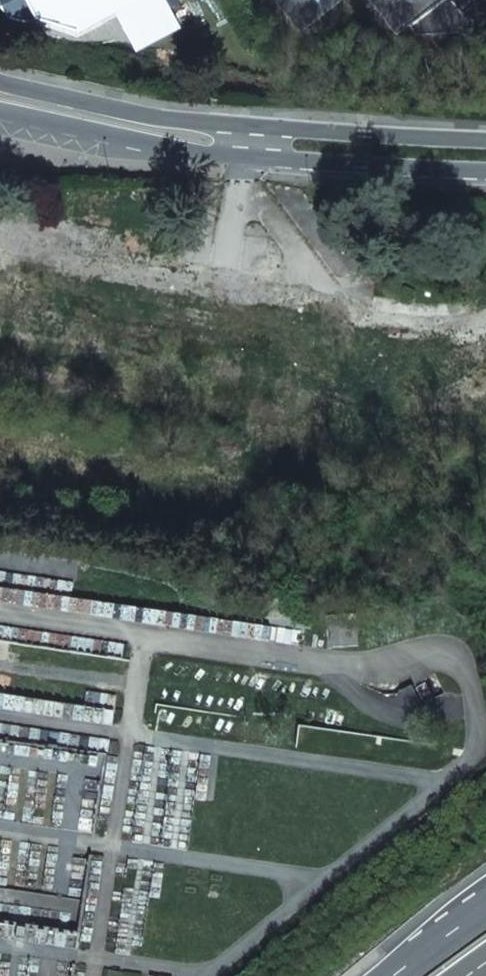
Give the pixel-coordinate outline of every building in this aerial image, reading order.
[(176,24),(163,0),(0,0),(0,3),(1,4),(3,8),(7,11),(10,14),(14,16),(19,17),(24,17),(37,16),(78,28),(115,9),(136,48),(176,24)] [(347,89),(460,22),(443,0),(275,0),(347,89)] [(460,22),(485,2),(485,0),(443,0),(460,22)]
